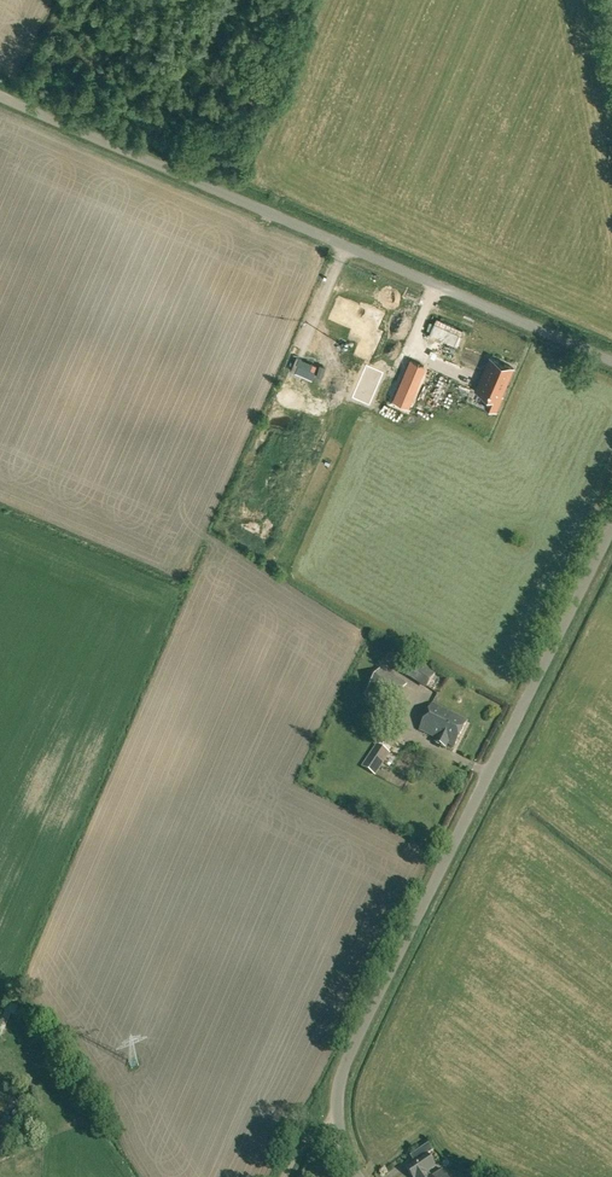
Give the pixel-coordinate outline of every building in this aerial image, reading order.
[(372,340),(382,315),(363,307),(362,310),(355,307),(355,306),(340,300),(332,319),(347,326),(347,325),(354,328),(353,332),(372,340)] [(412,357),(406,370),(420,376),(426,363),(412,357)] [(481,378),(475,391),(490,397),(485,407),(496,412),(503,396),(502,396),(514,368),(505,364),(504,365),(498,363),(499,361),(490,358),(485,368),(487,368),(482,379),(481,378)] [(366,365),(352,398),(369,406),(384,372),(366,365)] [(402,380),(395,397),(408,402),(415,386),(402,380)] [(384,663),(426,690),(437,673),(425,666),(423,668),(393,650),(384,663)] [(367,689),(374,694),(392,706),(395,703),(407,684),(381,668),(367,689)] [(455,747),(467,721),(433,703),(420,730),(437,738),(435,742),(446,748),(448,743),(455,747)] [(376,744),(361,767),(375,776),(390,753),(376,744)] [(411,1174),(413,1176),(448,1176),(442,1169),(430,1176),(427,1171),(435,1166),(431,1161),(427,1154),(407,1168),(411,1174)]
